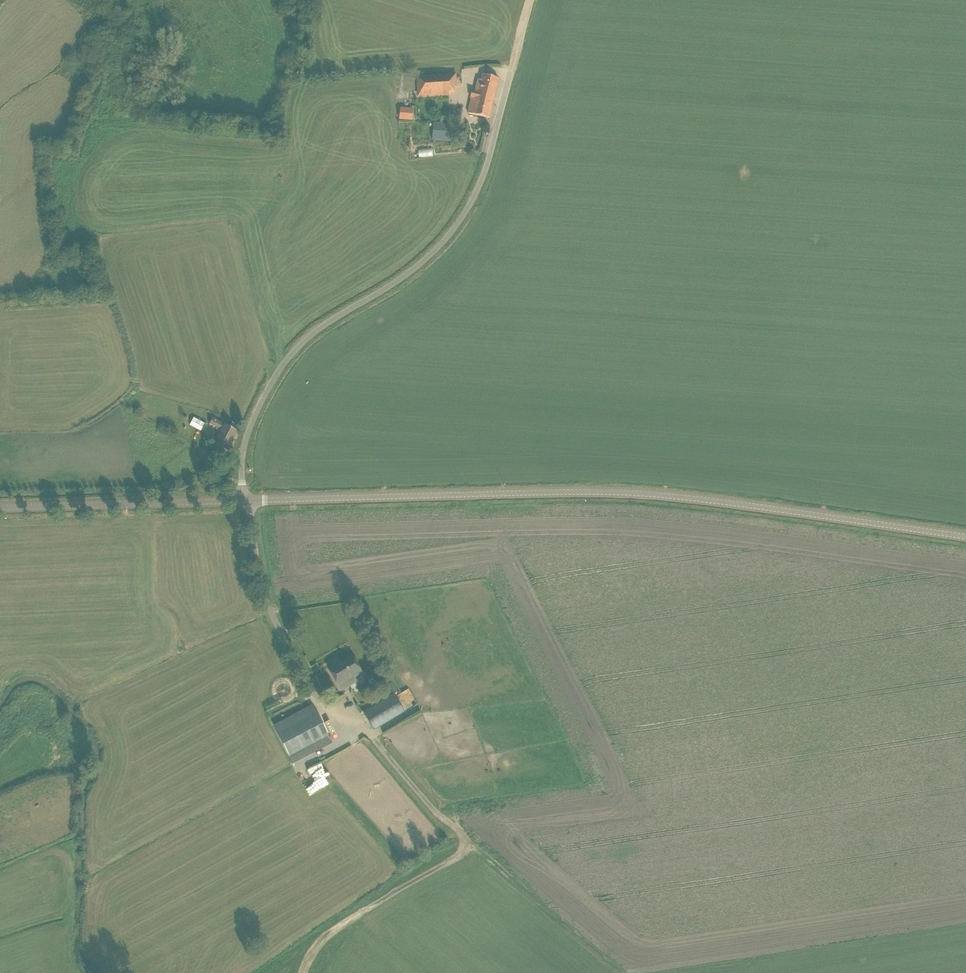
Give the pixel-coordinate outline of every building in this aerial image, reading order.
[(419,95),(448,94),(448,87),(456,87),(455,74),(418,76),(419,89),(419,95)] [(474,91),(472,90),(471,98),(468,113),(489,118),(498,79),(483,75),(481,81),(477,80),(474,91)] [(413,109),(400,108),(399,119),(412,120),(413,109)] [(457,141),(458,125),(433,123),(432,140),(457,141)] [(201,430),(204,423),(186,414),(182,421),(201,430)] [(231,446),(238,432),(212,418),(209,424),(221,430),(217,439),(231,446)] [(351,654),(327,669),(337,687),(338,687),(340,692),(357,682),(355,678),(362,673),(351,654)] [(363,712),(373,731),(405,712),(393,693),(363,712)] [(312,705),(272,726),(288,757),(312,745),(315,751),(331,743),(328,736),(329,736),(312,705)] [(303,773),(317,768),(315,761),(300,766),(303,773)]
